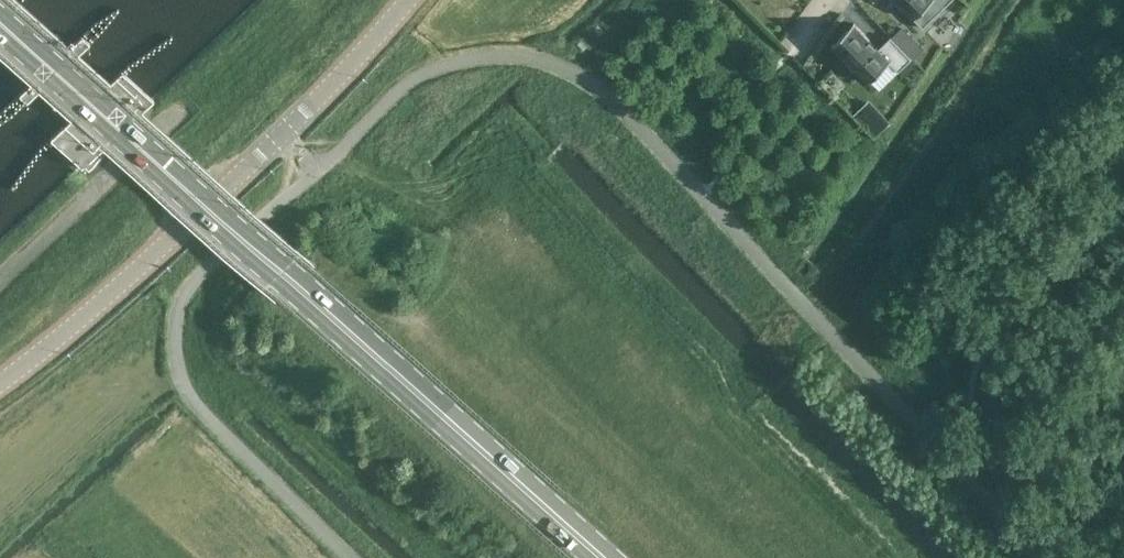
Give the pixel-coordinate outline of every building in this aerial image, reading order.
[(923,27),(951,0),(896,0),(923,27)] [(854,23),(832,44),(868,82),(889,62),(899,71),(912,58),(891,36),(878,48),(854,23)] [(82,34),(18,94),(26,102),(89,42),(82,34)]
